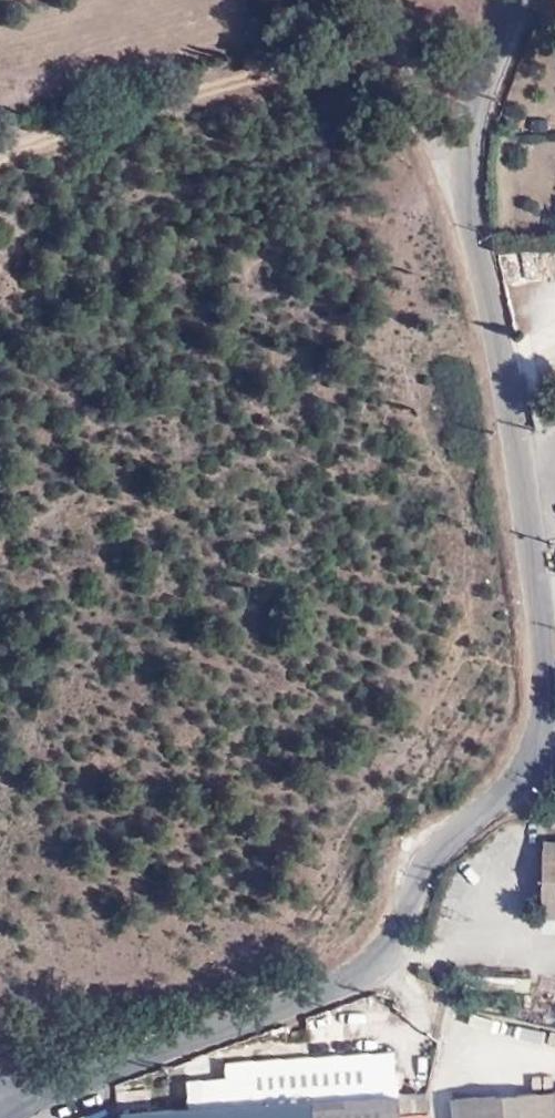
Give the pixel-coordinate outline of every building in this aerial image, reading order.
[(549,431),(554,430),(554,398),(545,399),(549,431)] [(539,842),(539,912),(554,912),(554,842),(539,842)] [(294,1059),(325,1057),(325,1032),(293,1035),(294,1059)] [(414,1093),(381,1096),(377,1053),(325,1057),(294,1059),(216,1066),(216,1077),(217,1113),(173,1114),(109,1116),(109,1117),(381,1117),(381,1115),(415,1113),(414,1093)] [(171,1081),(173,1114),(217,1113),(216,1077),(171,1081)] [(443,1111),(443,1117),(554,1117),(554,1103),(443,1111)]
